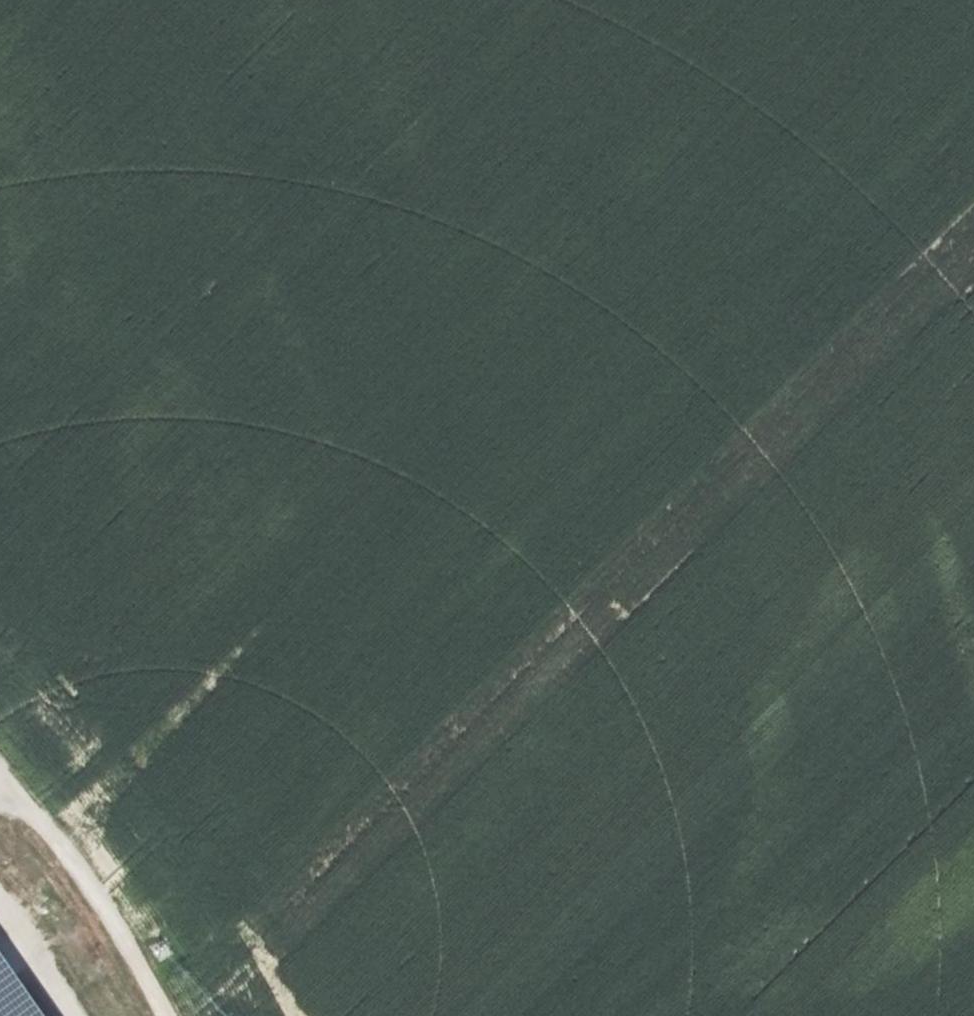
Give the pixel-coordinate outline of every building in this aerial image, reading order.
[(0,990),(0,1015),(18,1015),(0,990)]
